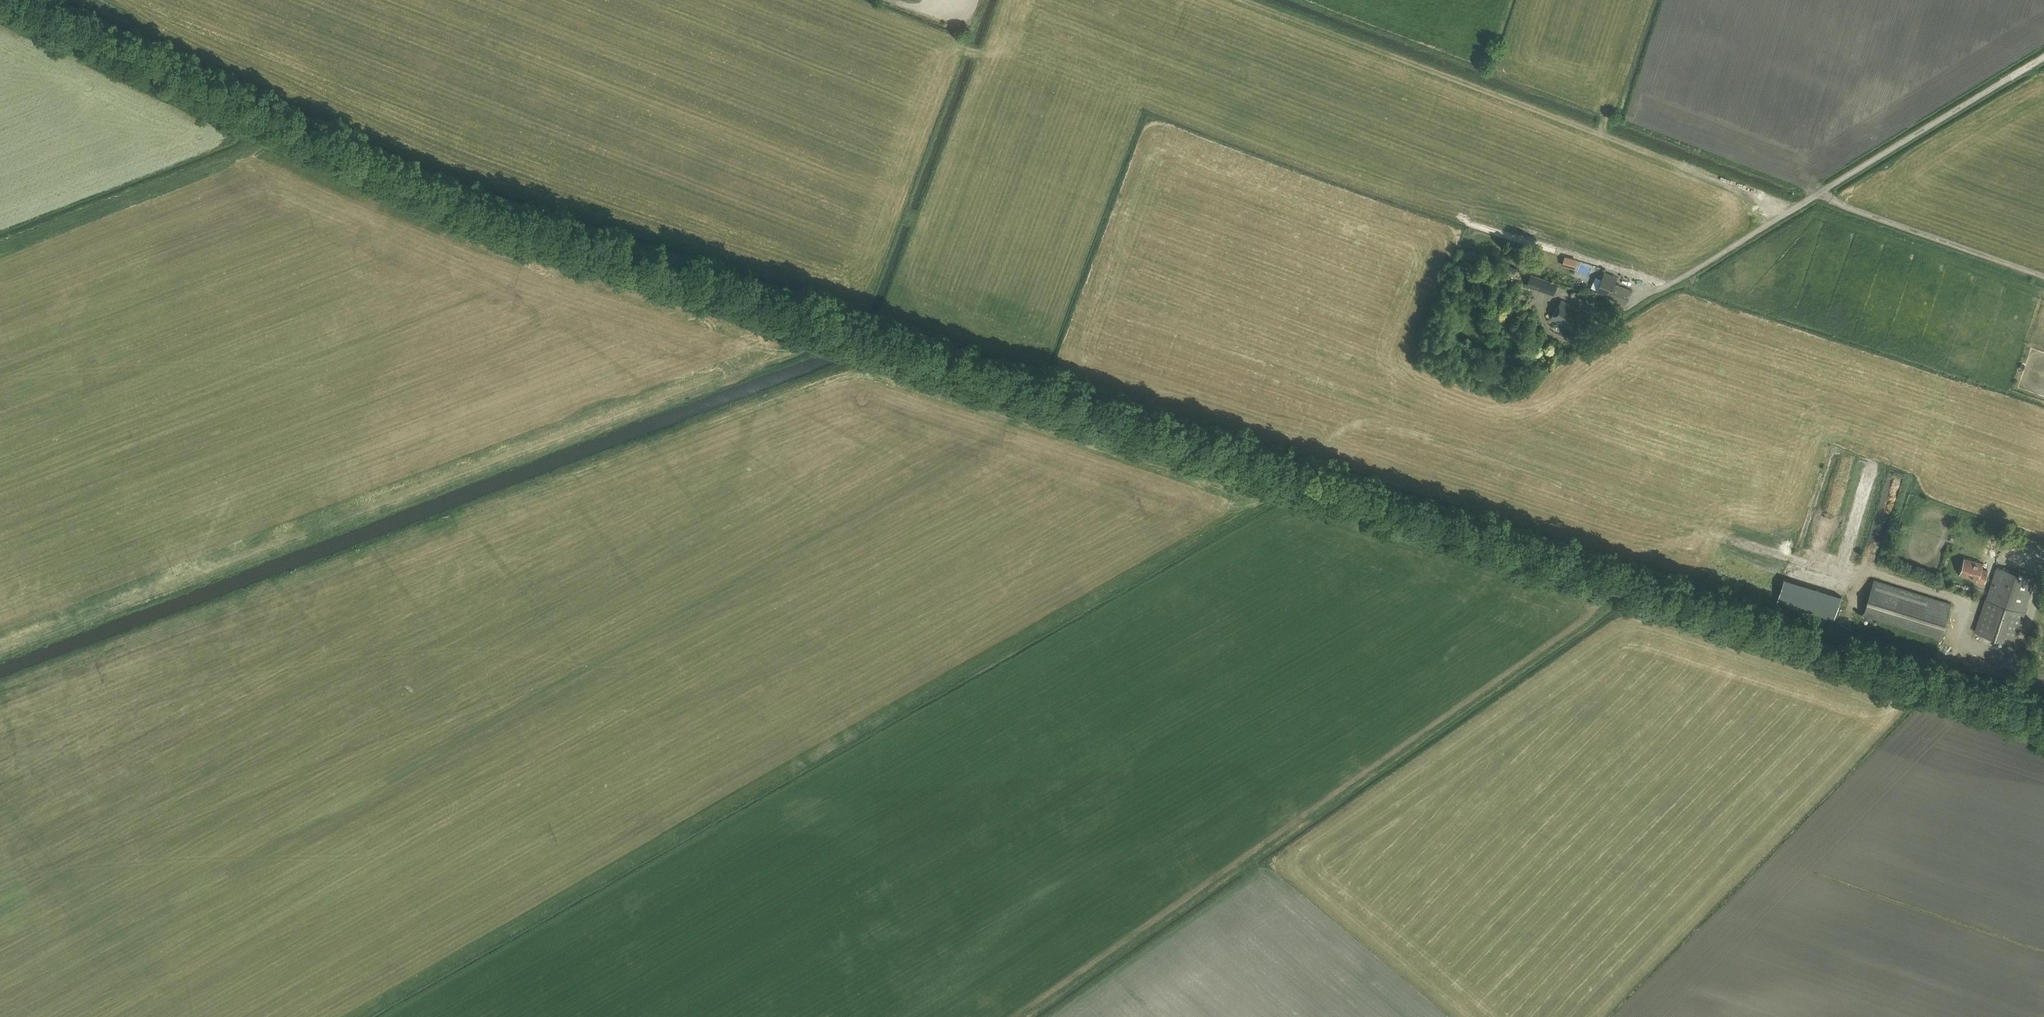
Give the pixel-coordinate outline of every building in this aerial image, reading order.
[(1565,256),(1562,265),(1568,267),(1571,258),(1565,256)] [(1616,277),(1605,273),(1599,289),(1601,290),(1600,294),(1625,303),(1630,290),(1614,284),(1616,277)] [(1558,284),(1531,275),(1527,286),(1554,295),(1558,284)] [(1586,315),(1562,300),(1551,317),(1576,332),(1586,315)] [(1982,563),(1964,558),(1960,574),(1977,579),(1976,580),(1984,583),(1987,571),(1981,569),(1982,563)] [(2035,579),(1997,566),(1975,632),(2014,644),(2035,579)] [(1842,596),(1785,578),(1777,602),(1834,620),(1842,596)] [(1951,603),(1875,580),(1864,614),(1940,637),(1951,603)]
